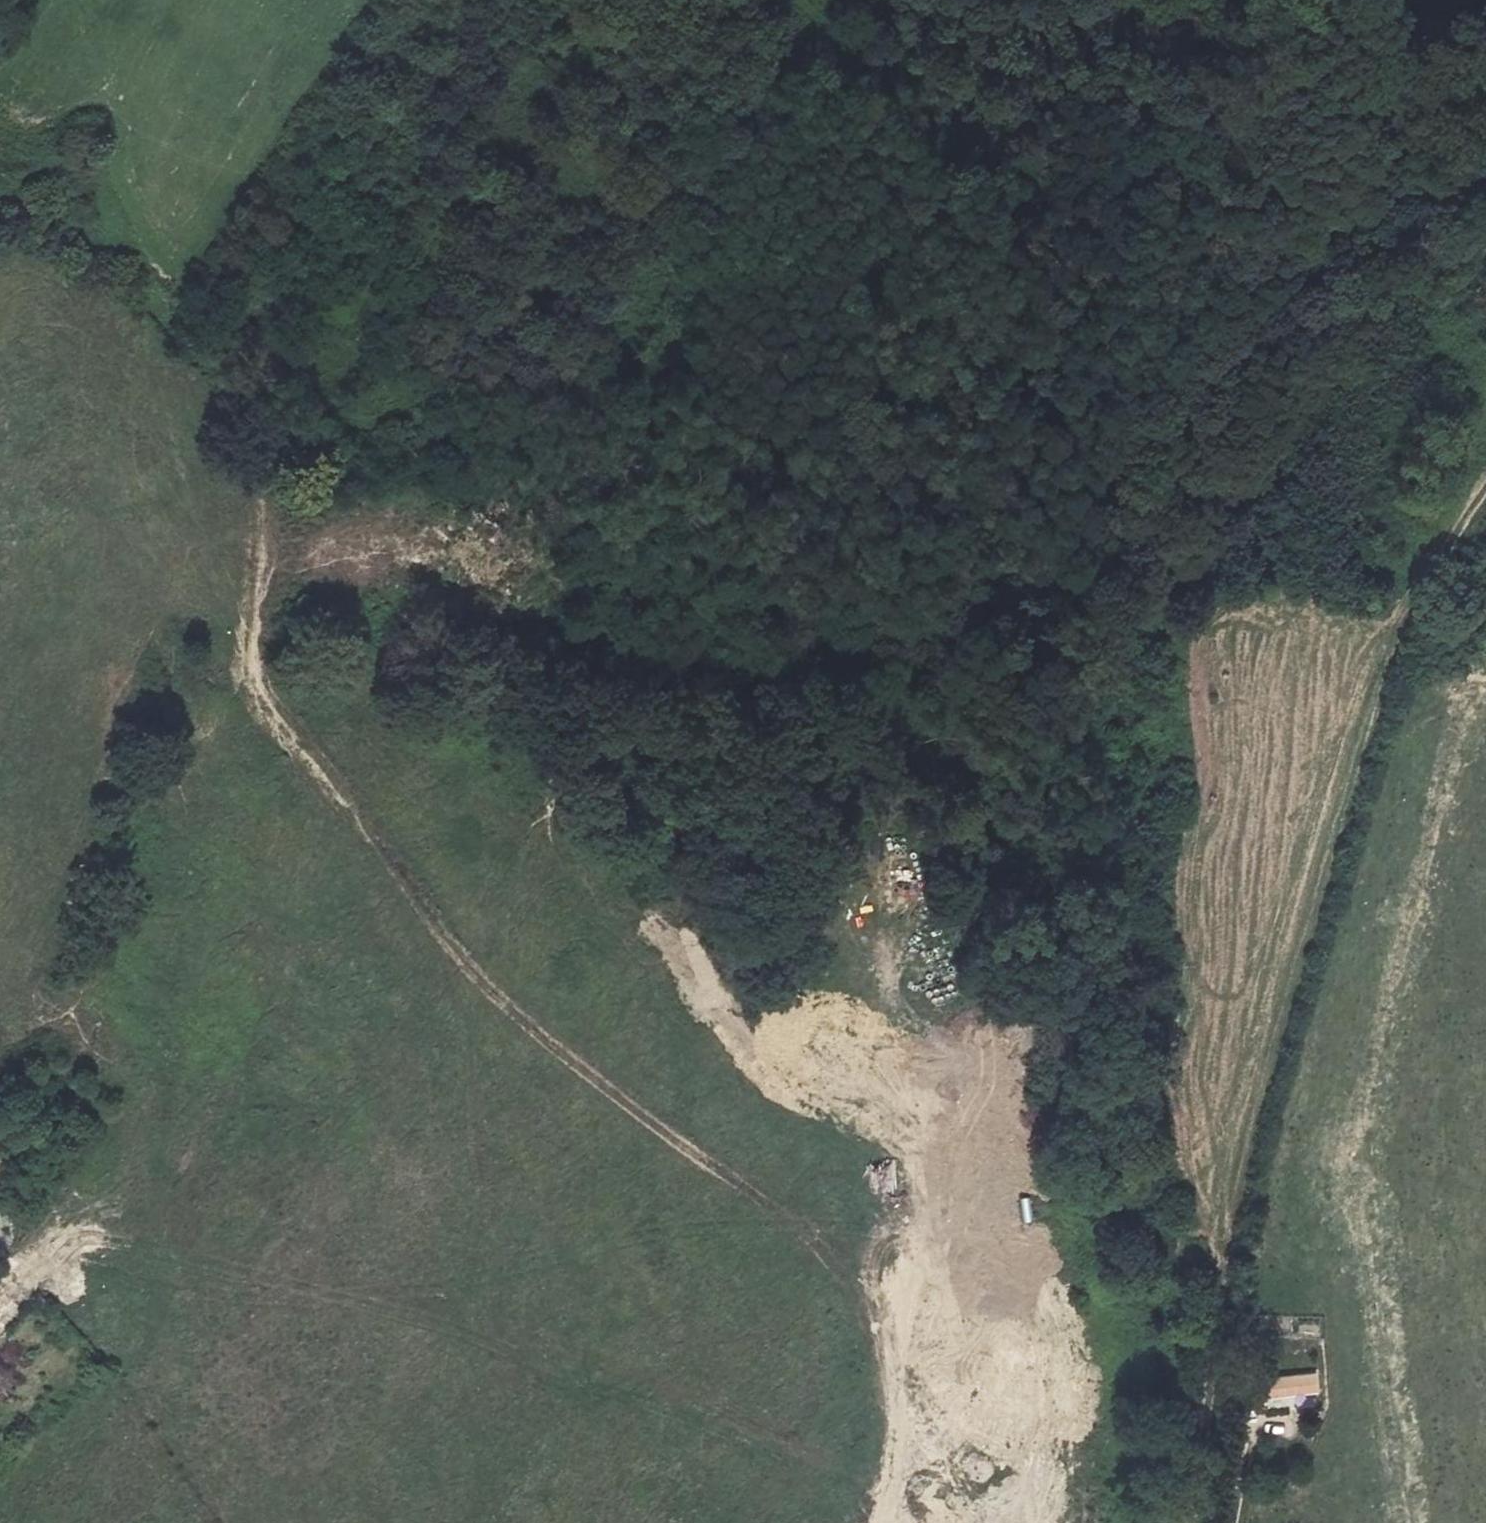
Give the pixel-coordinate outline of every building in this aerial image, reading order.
[(1263,1376),(1265,1408),(1320,1405),(1319,1373),(1263,1376)]
